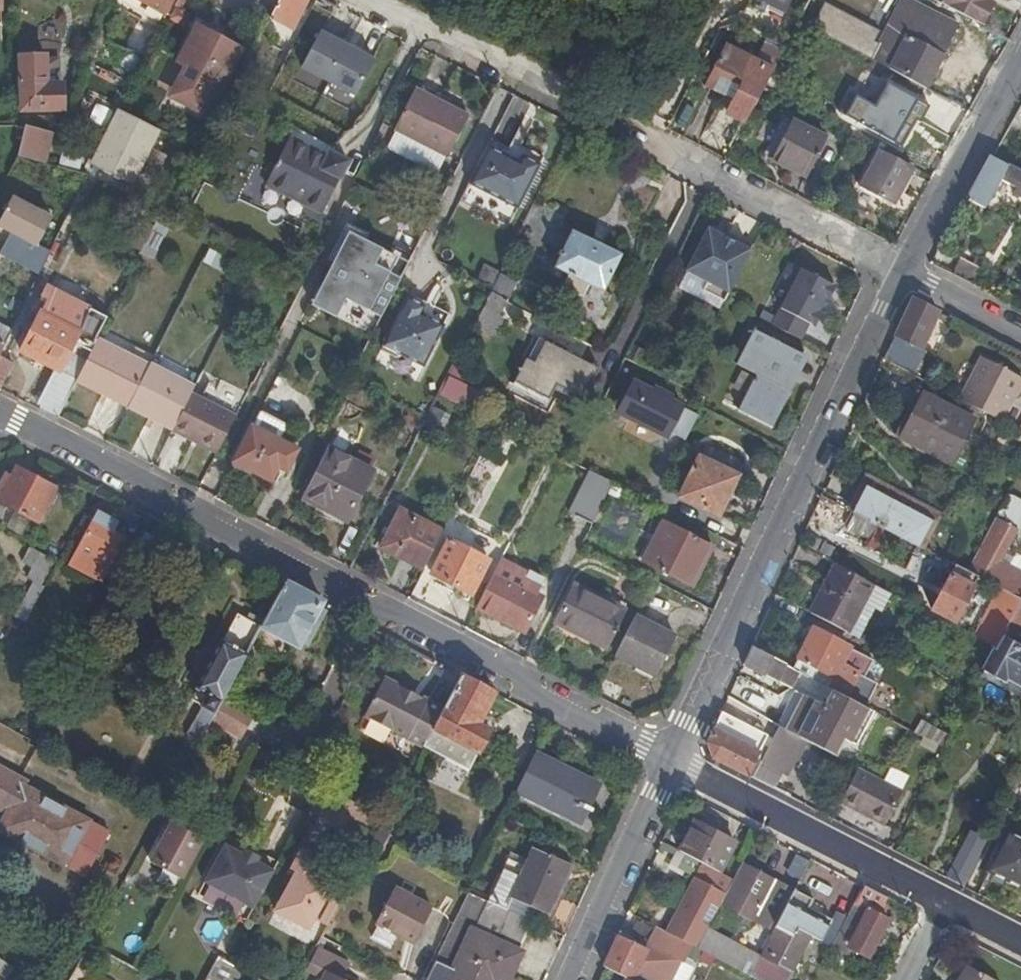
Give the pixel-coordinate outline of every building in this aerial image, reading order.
[(180,0),(129,0),(170,20),(180,0)] [(271,17),(294,29),(310,0),(280,0),(271,17)] [(759,0),(757,0),(754,8),(764,13),(769,5),(759,0)] [(769,5),(787,14),(793,0),(759,0),(769,5)] [(926,90),(958,27),(908,0),(902,0),(870,61),(926,90)] [(940,4),(982,27),(989,12),(983,9),(987,2),(988,0),(942,0),(940,4)] [(983,9),(989,12),(993,5),(987,2),(983,9)] [(187,29),(192,18),(178,12),(173,21),(187,29)] [(242,49),(196,25),(176,64),(184,68),(168,98),(206,118),(242,49)] [(374,60),(321,33),(303,69),(355,96),(374,60)] [(786,45),(768,36),(755,63),(772,73),(786,45)] [(858,54),(835,42),(830,52),(852,63),(858,54)] [(728,115),(746,124),(763,91),(772,73),(755,63),(726,48),(706,85),(735,101),(728,115)] [(21,78),(16,78),(16,95),(21,96),(22,109),(62,109),(62,86),(46,86),(45,58),(20,59),(21,78)] [(61,58),(45,58),(46,86),(62,86),(61,58)] [(872,85),(869,94),(879,99),(884,91),(872,85)] [(451,158),(471,117),(418,90),(398,131),(411,138),(438,151),(451,158)] [(879,99),(869,94),(863,104),(860,103),(850,121),(882,138),(903,101),(884,91),(879,99)] [(131,181),(159,130),(124,112),(120,109),(94,161),(131,181)] [(805,181),(827,142),(792,123),(772,163),(805,181)] [(38,163),(42,164),(50,132),(26,126),(26,130),(17,127),(17,133),(26,136),(19,158),(38,163)] [(438,151),(411,138),(404,151),(431,164),(438,151)] [(324,214),(349,163),(327,152),(325,157),(288,140),(265,184),(324,214)] [(491,141),(471,182),(522,207),(545,160),(527,151),(523,158),(491,141)] [(80,152),(59,150),(55,164),(77,168),(80,152)] [(894,208),(914,170),(882,154),(861,191),(894,208)] [(967,199),(984,208),(1002,178),(1020,188),(1020,170),(991,155),(967,199)] [(30,178),(38,163),(19,158),(11,172),(30,178)] [(40,245),(55,217),(16,197),(1,225),(40,245)] [(366,237),(347,227),(329,263),(333,265),(313,306),(338,319),(347,301),(379,316),(405,265),(363,244),(366,237)] [(724,302),(750,252),(707,230),(685,273),(707,284),(702,293),(723,304),(724,302)] [(622,257),(571,233),(553,269),(569,277),(563,289),(583,298),(589,287),(603,294),(622,257)] [(951,276),(974,288),(981,272),(960,260),(951,276)] [(783,310),(817,328),(824,315),(820,313),(827,299),(831,301),(838,288),(796,266),(791,267),(787,276),(789,281),(796,285),(783,310)] [(495,288),(492,296),(508,304),(518,285),(501,277),(495,288)] [(41,405),(59,414),(76,382),(97,341),(108,319),(47,288),(32,305),(29,311),(40,315),(22,349),(55,367),(39,399),(41,405)] [(1020,306),(1020,292),(1018,291),(1013,302),(1020,306)] [(502,316),(508,304),(492,296),(476,327),(497,338),(507,318),(502,316)] [(433,370),(454,329),(434,319),(438,311),(412,298),(388,347),(433,370)] [(922,349),(939,315),(911,301),(885,355),(907,366),(917,346),(922,349)] [(13,328),(2,323),(0,327),(0,340),(5,343),(13,328)] [(768,338),(755,331),(738,364),(751,371),(768,338)] [(801,355),(768,338),(751,371),(758,375),(739,411),(773,429),(799,378),(791,374),(801,355)] [(535,365),(546,343),(539,340),(528,361),(535,365)] [(97,341),(76,382),(101,395),(104,391),(129,405),(148,367),(129,357),(97,341)] [(596,378),(599,372),(581,362),(546,343),(535,365),(528,361),(527,360),(521,371),(519,370),(518,372),(520,373),(514,384),(548,402),(554,391),(564,396),(581,405),(584,399),(596,378)] [(148,367),(149,366),(153,358),(134,348),(129,357),(148,367)] [(0,387),(15,358),(7,353),(2,351),(0,354),(0,387)] [(809,359),(801,355),(791,374),(799,378),(809,359)] [(958,400),(994,419),(1004,398),(1011,400),(1020,380),(979,359),(958,400)] [(129,405),(127,409),(148,420),(150,415),(175,428),(191,397),(195,389),(149,366),(148,367),(129,405)] [(453,374),(444,391),(485,411),(494,395),(453,374)] [(686,399),(635,374),(616,410),(669,436),(670,433),(686,440),(700,412),(685,404),(686,399)] [(546,407),(548,402),(514,384),(511,389),(546,407)] [(950,465),(972,423),(922,396),(899,438),(950,465)] [(191,440),(219,454),(236,419),(191,397),(175,428),(173,433),(190,442),(191,440)] [(264,411),(255,429),(277,440),(286,423),(264,411)] [(287,480),(300,453),(277,440),(255,429),(237,463),(274,483),(278,476),(287,480)] [(712,448),(687,499),(724,518),(750,467),(712,448)] [(330,452),(306,500),(331,514),(348,522),(373,474),(330,452)] [(39,521),(57,486),(14,463),(0,488),(7,491),(2,501),(39,521)] [(593,522),(614,481),(591,469),(570,510),(593,522)] [(861,472),(857,480),(932,520),(936,512),(861,472)] [(857,480),(843,506),(852,511),(877,525),(917,547),(932,520),(857,480)] [(1003,507),(968,573),(977,578),(1005,594),(1020,602),(1020,574),(999,563),(1005,552),(1015,533),(1018,533),(1020,526),(1020,505),(1007,498),(1003,507)] [(331,514),(306,500),(303,508),(326,521),(331,514)] [(877,525),(852,511),(844,527),(868,541),(877,525)] [(383,550),(425,572),(444,536),(402,514),(383,550)] [(120,577),(136,548),(106,532),(111,521),(101,516),(79,555),(120,577)] [(639,558),(682,581),(695,557),(701,560),(709,545),(659,519),(639,558)] [(471,604),(492,562),(453,542),(435,577),(453,587),(450,593),(471,604)] [(39,570),(14,616),(25,622),(56,560),(33,548),(26,562),(39,570)] [(999,563),(1020,574),(1020,554),(1016,552),(1014,556),(1005,552),(999,563)] [(695,557),(682,581),(691,586),(704,562),(701,560),(695,557)] [(496,578),(480,609),(526,632),(542,603),(538,600),(540,597),(533,593),(542,578),(505,559),(496,578)] [(874,586),(833,565),(809,613),(849,634),(874,586)] [(977,578),(968,573),(955,566),(930,612),(953,623),(977,578)] [(300,646),(325,601),(289,582),(288,584),(265,628),(289,641),(300,646)] [(559,626),(610,653),(629,616),(578,590),(559,626)] [(1001,641),(1008,628),(1020,602),(1005,594),(992,620),(994,621),(982,644),(995,651),(1001,641)] [(224,704),(234,687),(256,644),(262,633),(251,626),(253,622),(239,615),(194,699),(207,706),(191,734),(204,741),(216,720),(224,704)] [(638,619),(619,658),(659,679),(679,641),(638,619)] [(282,657),(289,641),(265,628),(262,633),(256,644),(282,657)] [(814,630),(792,671),(799,675),(830,691),(835,694),(844,699),(865,710),(879,684),(844,665),(851,650),(814,630)] [(1020,686),(1020,652),(1001,641),(995,651),(985,670),(1006,681),(1008,679),(1020,686)] [(792,671),(751,649),(744,664),(790,690),(799,675),(792,671)] [(48,662),(59,668),(64,658),(53,652),(48,662)] [(59,668),(68,673),(74,663),(64,658),(59,668)] [(479,723),(496,690),(462,672),(446,703),(426,741),(472,763),(490,730),(479,723)] [(368,711),(426,741),(446,703),(389,673),(368,711)] [(806,741),(837,757),(844,743),(851,747),(855,739),(860,742),(875,715),(865,710),(844,699),(835,694),(826,712),(803,699),(792,719),(805,726),(800,736),(806,741)] [(255,721),(224,704),(216,720),(246,737),(255,721)] [(774,743),(721,714),(711,734),(717,762),(755,782),(764,765),(774,743)] [(920,723),(913,736),(942,752),(949,739),(920,723)] [(800,736),(782,727),(774,743),(764,765),(785,775),(788,776),(806,741),(800,736)] [(204,741),(191,734),(184,747),(197,754),(204,741)] [(599,783),(537,751),(519,790),(581,821),(599,783)] [(883,782),(902,792),(909,777),(891,768),(883,782)] [(113,836),(25,788),(26,784),(0,770),(0,810),(9,815),(1,832),(89,880),(113,836)] [(885,827),(903,793),(902,792),(883,782),(860,770),(842,803),(885,827)] [(154,808),(165,813),(171,801),(161,795),(154,808)] [(695,819),(679,851),(702,863),(719,872),(735,839),(722,833),(725,826),(702,815),(699,821),(695,819)] [(188,879),(210,839),(177,821),(155,862),(188,879)] [(990,871),(1020,887),(1020,840),(1009,834),(990,871)] [(970,837),(947,880),(963,889),(986,845),(970,837)] [(472,888),(536,919),(540,908),(550,913),(573,865),(537,847),(532,858),(495,840),(474,882),(472,888)] [(256,909),(277,871),(260,862),(263,857),(248,848),(244,854),(227,845),(206,883),(256,909)] [(311,926),(333,885),(319,877),(327,861),(300,847),(288,867),(296,872),(277,908),(311,926)] [(719,901),(731,877),(719,872),(702,863),(694,880),(706,886),(703,893),(719,901)] [(742,863),(723,902),(750,916),(766,924),(779,900),(782,902),(790,887),(742,863)] [(689,921),(703,893),(706,886),(694,880),(691,878),(666,928),(681,936),(689,921)] [(819,895),(795,883),(760,953),(781,965),(783,966),(800,932),(811,938),(818,941),(823,944),(839,913),(816,901),(819,895)] [(889,898),(866,886),(856,904),(867,910),(879,916),(889,898)] [(470,979),(508,979),(536,919),(472,888),(436,964),(470,979)] [(375,925),(405,940),(412,925),(421,931),(433,910),(395,890),(375,925)] [(867,910),(856,904),(849,917),(835,944),(854,954),(857,947),(869,953),(887,921),(879,916),(867,910)] [(839,913),(823,944),(833,949),(833,947),(835,944),(849,917),(839,913)] [(689,921),(681,936),(688,940),(696,924),(689,921)] [(412,925),(405,940),(414,945),(421,931),(412,925)] [(706,926),(694,948),(750,976),(760,953),(706,926)] [(811,938),(800,932),(783,966),(794,971),(811,938)] [(606,970),(624,979),(625,979),(635,979),(649,952),(618,937),(604,969),(606,970)] [(649,952),(635,979),(671,979),(681,959),(652,945),(649,952)] [(317,948),(309,962),(326,971),(321,979),(343,979),(340,979),(348,963),(317,948)] [(760,953),(750,976),(756,979),(773,979),(781,965),(760,953)] [(211,978),(215,979),(240,979),(244,972),(222,959),(211,978)] [(15,970),(0,960),(0,979),(8,979),(15,970)] [(967,963),(958,979),(998,979),(967,963)] [(428,979),(470,979),(436,964),(428,979)]
